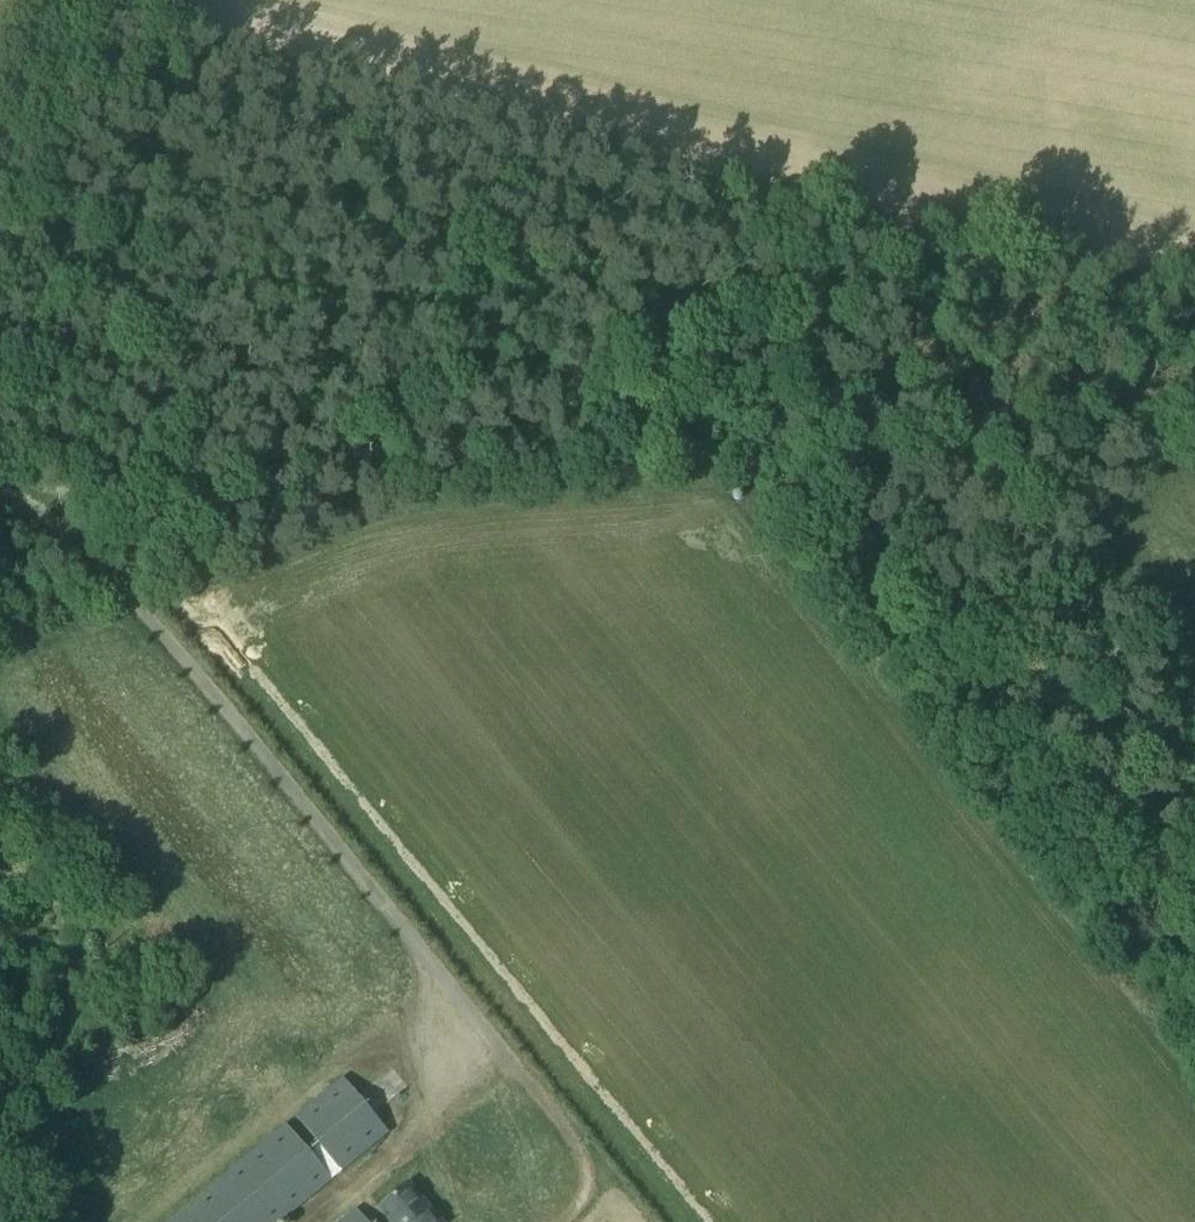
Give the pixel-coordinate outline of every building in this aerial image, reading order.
[(368,1113),(405,1085),(391,1068),(355,1096),(368,1113)] [(381,1138),(384,1135),(338,1081),(296,1117),(316,1141),(306,1150),(285,1126),(172,1221),(282,1221),(331,1180),(312,1157),(322,1148),(342,1171),(381,1138)] [(408,1184),(380,1208),(378,1205),(363,1217),(357,1210),(342,1221),(440,1221),(408,1184)]
